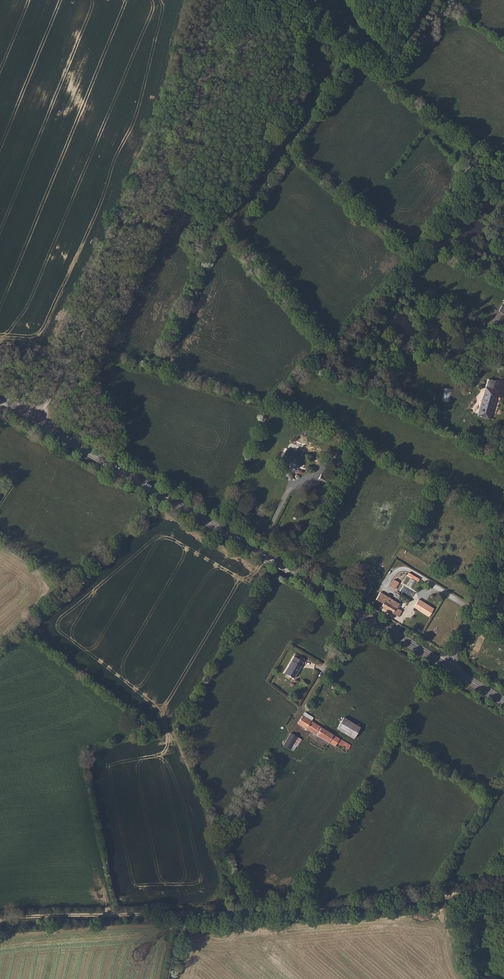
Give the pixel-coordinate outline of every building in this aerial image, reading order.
[(503,401),(503,398),(493,396),(486,425),(498,428),(503,401)] [(297,456),(286,451),(281,462),(287,464),(288,463),(293,465),(297,456)] [(299,468),(303,459),(297,456),(293,465),(299,468)] [(407,575),(412,578),(408,585),(413,588),(419,577),(409,572),(407,575)] [(375,593),(383,579),(380,578),(378,582),(377,581),(372,591),(375,593)] [(376,593),(381,585),(382,586),(386,581),(383,580),(383,579),(375,593),(376,593)] [(389,590),(392,585),(388,583),(386,581),(382,586),(389,590)] [(387,598),(379,593),(377,597),(385,602),(387,598)] [(381,605),(380,607),(397,618),(401,611),(395,608),(397,603),(387,598),(385,602),(377,597),(374,601),(381,605)] [(425,615),(427,612),(420,608),(418,607),(412,604),(410,607),(425,615)] [(286,671),(294,677),(305,661),(296,656),(286,671)] [(299,721),(335,744),(337,742),(347,748),(350,744),(312,719),(313,716),(306,711),(299,721)] [(344,716),(337,726),(353,737),(357,731),(360,726),(344,716)] [(282,743),(289,748),(290,746),(293,748),(296,744),(297,744),(301,737),(290,731),(282,743)]
